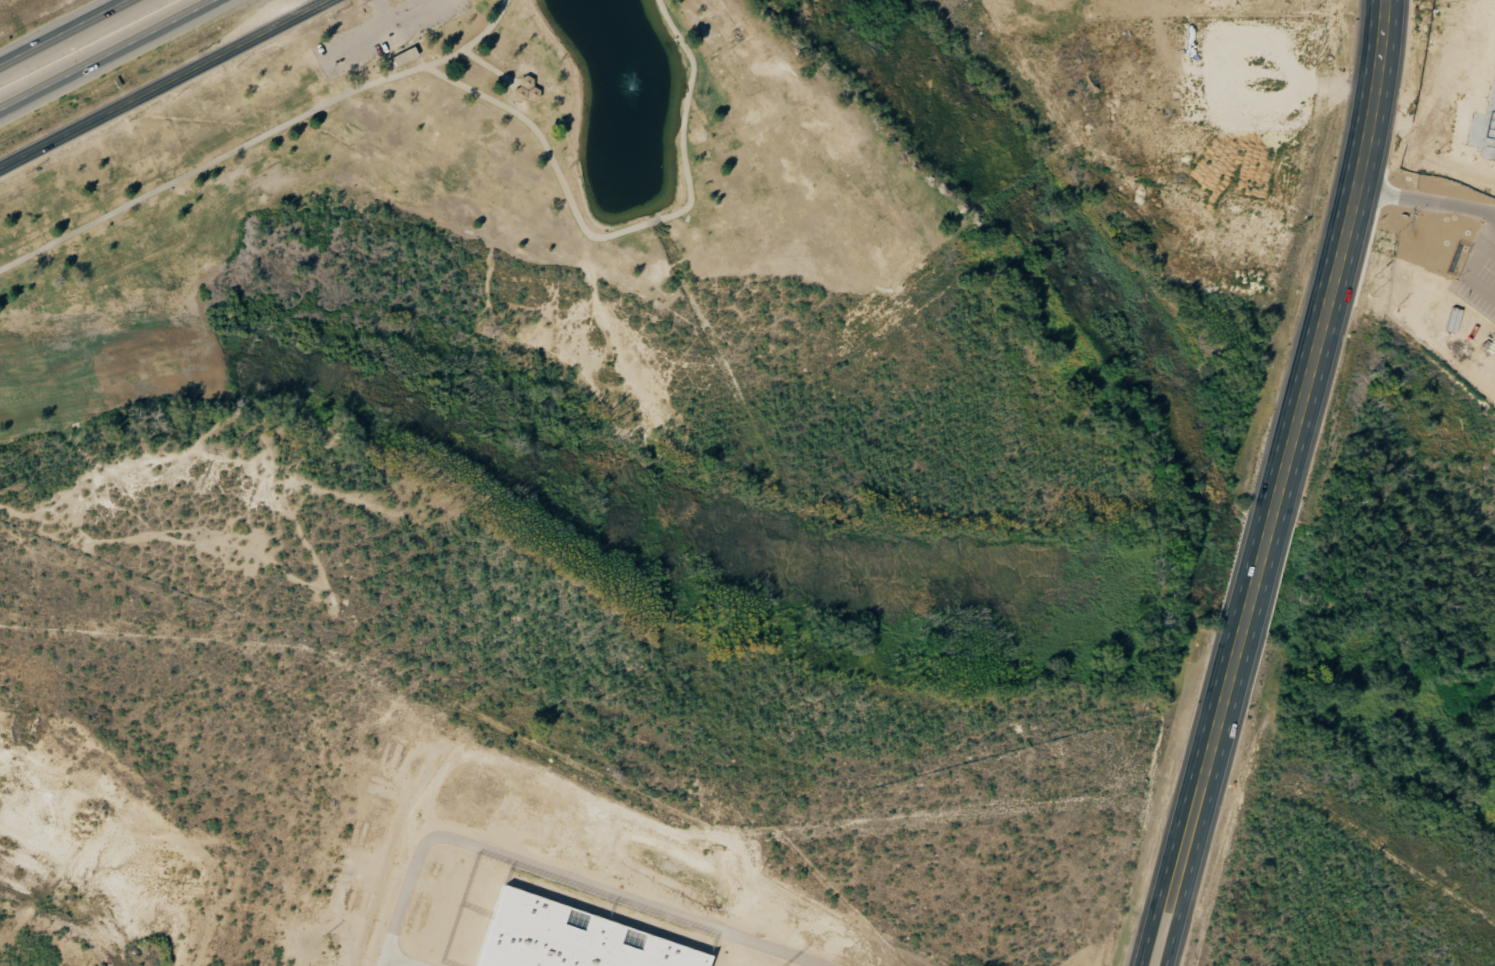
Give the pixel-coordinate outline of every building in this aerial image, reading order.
[(390,57),(412,46),(417,55),(395,66),(390,57)] [(519,78),(525,74),(531,78),(532,86),(538,90),(538,97),(531,101),(524,98),(518,102),(512,97),(512,90),(518,86),(519,78)] [(504,887),(480,965),(707,965),(712,951),(504,887)]
